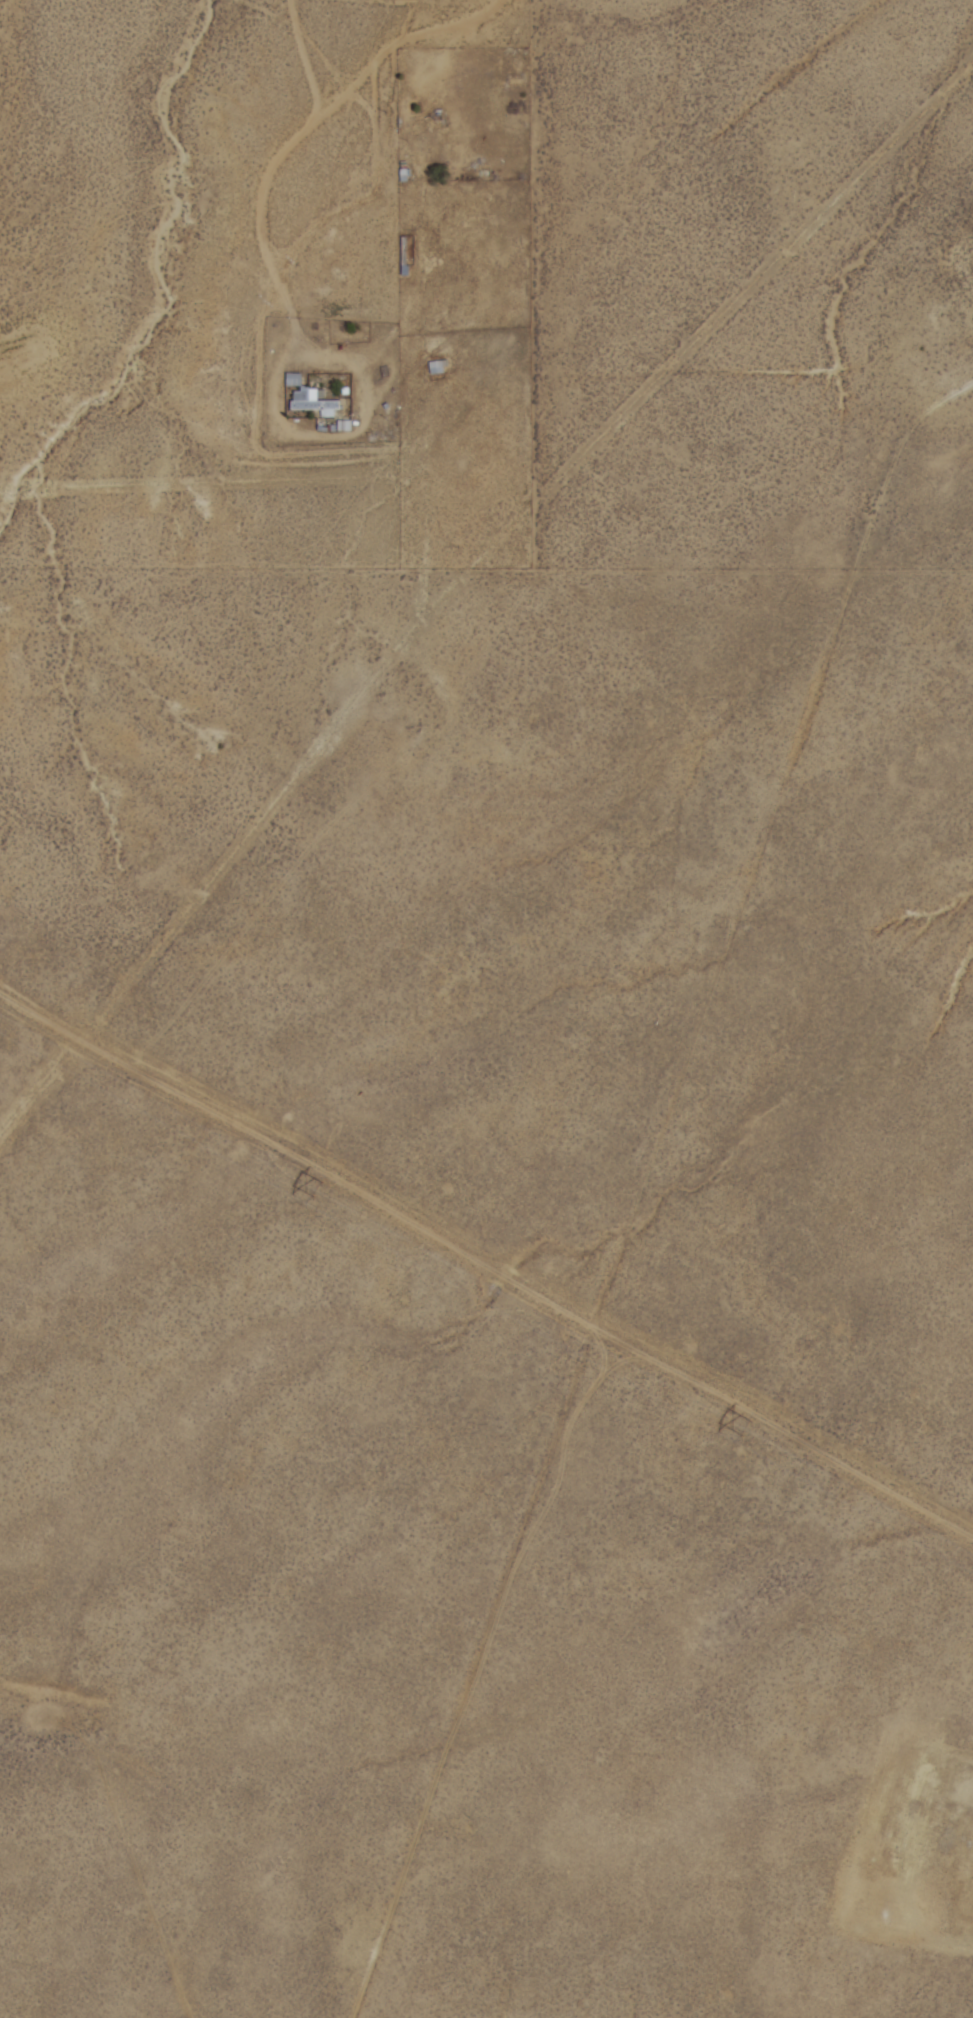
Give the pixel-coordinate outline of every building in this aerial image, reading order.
[(443,375),(443,363),(429,363),(429,376),(443,375)] [(319,413),(319,419),(339,419),(339,402),(307,402),(307,392),(290,392),(290,414),(319,413)]
